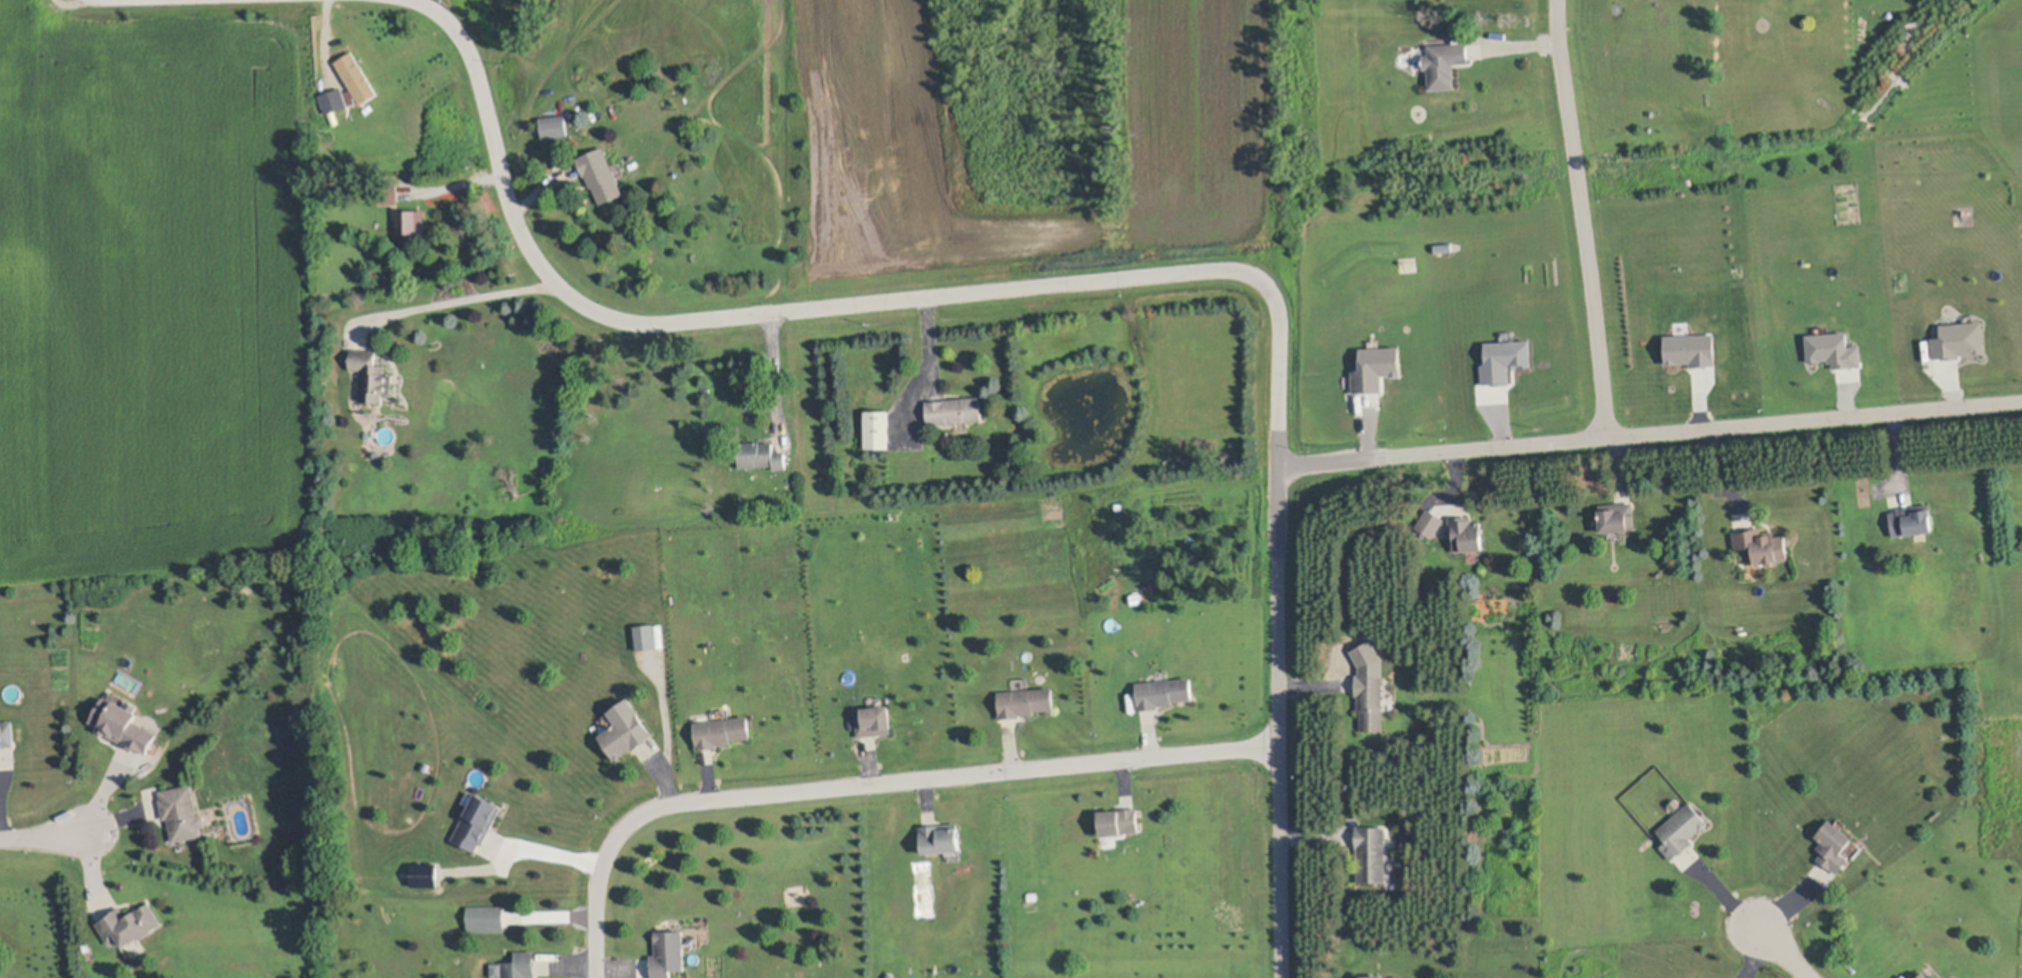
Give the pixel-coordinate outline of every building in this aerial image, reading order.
[(1458,34),(1448,35),(1448,27),(1458,27),(1458,34)] [(1454,62),(1455,77),(1454,77),(1455,87),(1430,89),(1428,68),(1424,69),(1423,54),(1429,53),(1429,44),(1468,42),(1469,61),(1454,62)] [(379,94),(361,104),(336,61),(354,50),(380,93),(379,94)] [(321,95),(325,114),(349,109),(345,90),(321,95)] [(568,134),(544,137),(541,116),(566,113),(568,134)] [(604,146),(625,193),(601,204),(593,187),(591,188),(586,175),(585,175),(577,156),(580,155),(581,156),(604,146)] [(398,202),(379,202),(379,182),(398,182),(398,202)] [(426,231),(397,232),(397,209),(425,208),(426,231)] [(1935,359),(1988,357),(1986,324),(1944,325),(1944,339),(1934,340),(1935,359)] [(1809,337),(1811,363),(1834,361),(1834,370),(1865,367),(1863,346),(1851,348),(1850,333),(1809,337)] [(1668,366),(1692,365),(1693,368),(1719,367),(1718,335),(1667,337),(1668,366)] [(1484,386),(1513,386),(1512,370),(1534,370),(1533,343),(1488,344),(1489,366),(1484,366),(1484,386)] [(395,374),(393,393),(384,392),(384,402),(359,400),(361,370),(350,369),(352,349),(377,350),(376,364),(387,364),(386,374),(395,374)] [(1363,350),(1364,373),(1355,373),(1355,394),(1384,393),(1384,378),(1403,378),(1403,349),(1363,350)] [(983,419),(928,424),(926,400),(981,395),(983,419)] [(890,410),(890,447),(866,447),(866,410),(890,410)] [(761,440),(761,442),(774,441),(774,451),(786,450),(787,468),(774,469),(774,464),(740,467),(738,442),(761,440)] [(1629,529),(1601,531),(1599,504),(1633,501),(1635,528),(1629,528),(1629,529)] [(1933,530),(1894,535),(1891,511),(1899,510),(1898,507),(1929,503),(1933,530)] [(1446,518),(1433,537),(1416,526),(1428,507),(1446,518)] [(1470,516),(1470,518),(1474,518),(1475,521),(1482,521),(1483,549),(1462,550),(1462,551),(1454,551),(1454,535),(1450,535),(1449,516),(1470,516)] [(1761,525),(1762,531),(1775,530),(1775,536),(1785,534),(1788,558),(1778,559),(1779,560),(1763,562),(1763,561),(1746,563),(1744,548),(1735,549),(1733,531),(1736,530),(1736,531),(1749,530),(1749,528),(1758,527),(1758,525),(1761,525)] [(657,647),(637,649),(635,625),(655,623),(657,647)] [(1384,674),(1383,729),(1361,728),(1362,709),(1358,709),(1359,694),(1356,694),(1356,674),(1384,674)] [(1159,707),(1140,709),(1137,682),(1191,677),(1193,699),(1173,701),(1174,704),(1159,705),(1159,707)] [(1021,717),(1001,718),(999,691),(1054,687),(1055,709),(1035,710),(1035,713),(1021,714),(1021,717)] [(103,697),(113,703),(115,699),(125,705),(127,699),(138,705),(135,711),(138,712),(134,720),(158,733),(147,753),(140,749),(138,752),(106,733),(98,729),(100,725),(90,720),(103,697)] [(648,740),(633,750),(632,748),(615,759),(599,735),(616,723),(608,711),(629,697),(654,734),(647,738),(648,740)] [(892,732),(859,736),(858,725),(856,710),(863,709),(863,707),(890,704),(893,726),(892,726),(892,732)] [(717,747),(698,749),(695,722),(749,716),(751,737),(731,740),(732,742),(717,744),(717,747)] [(6,747),(0,747),(0,721),(14,720),(15,745),(6,745),(6,747)] [(431,764),(427,771),(422,768),(426,761),(431,764)] [(192,784),(199,815),(205,814),(207,826),(202,827),(203,835),(173,841),(168,817),(164,818),(160,800),(161,799),(160,791),(192,784)] [(504,806),(483,845),(480,843),(476,851),(452,839),(477,792),(504,806)] [(1694,843),(1680,855),(1678,853),(1673,859),(1661,846),(1667,841),(1658,830),(1690,801),(1708,822),(1690,838),(1694,843)] [(1122,834),(1101,835),(1099,811),(1138,808),(1140,831),(1122,833),(1122,834)] [(1850,859),(1838,873),(1832,868),(1831,868),(1818,858),(1824,852),(1818,847),(1823,841),(1817,836),(1830,820),(1853,838),(1842,852),(1850,859)] [(961,850),(923,853),(920,825),(958,822),(961,850)] [(1386,826),(1386,882),(1358,882),(1358,848),(1356,848),(1356,825),(1360,825),(1360,826),(1386,826)] [(414,888),(440,888),(440,864),(413,864),(414,888)] [(150,902),(163,924),(139,938),(125,947),(120,939),(110,944),(97,923),(112,914),(111,912),(121,906),(127,916),(150,902)] [(506,931),(469,931),(469,906),(506,906),(506,931)] [(673,970),(673,977),(654,977),(654,973),(652,973),(652,955),(657,955),(656,931),(685,930),(686,970),(673,970)] [(531,976),(531,977),(502,977),(502,961),(516,961),(515,950),(535,950),(535,960),(537,960),(537,976),(531,976)] [(502,976),(492,976),(492,963),(501,963),(502,976)]
